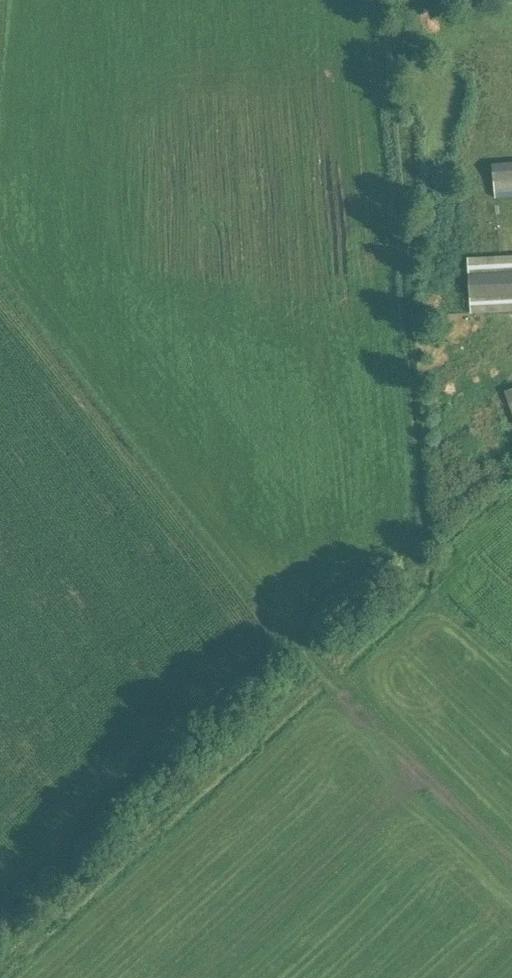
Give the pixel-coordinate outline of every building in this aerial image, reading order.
[(493,160),(495,192),(511,191),(511,159),(493,160)] [(468,257),(471,313),(511,310),(511,255),(468,257)] [(501,388),(509,425),(511,424),(511,385),(501,388)]
